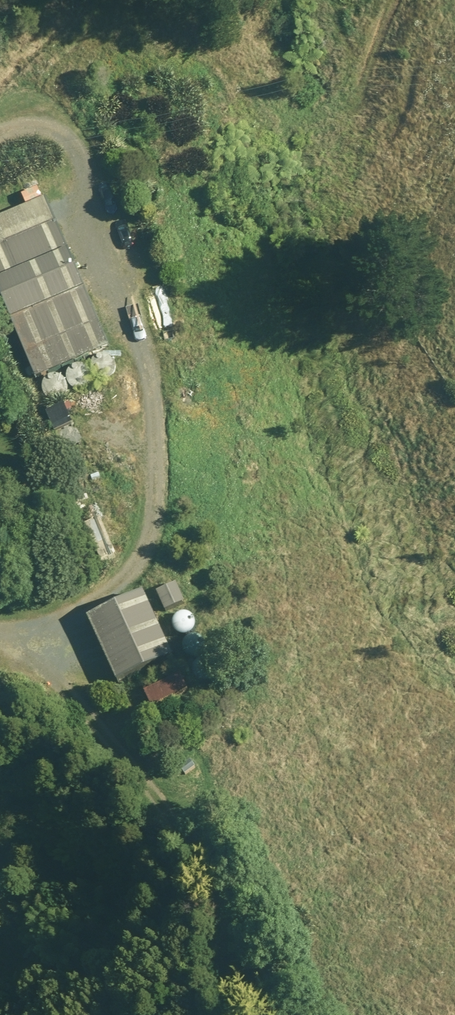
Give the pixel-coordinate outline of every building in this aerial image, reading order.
[(17,240),(55,224),(50,212),(45,200),(0,219),(0,247),(17,240)] [(11,327),(32,377),(107,346),(100,329),(93,312),(86,296),(74,268),(62,240),(55,224),(17,240),(0,247),(0,301),(11,327)] [(90,371),(91,374),(94,377),(97,379),(101,380),(104,379),(108,378),(110,375),(112,372),(113,368),(112,365),(110,362),(107,359),(104,358),(100,357),(97,358),(93,360),(91,363),(90,367),(90,371)] [(67,379),(68,382),(71,385),(74,387),(77,388),(81,387),(84,386),(87,383),(89,380),(89,377),(89,373),(87,370),(84,367),(81,366),(77,365),(73,366),(70,369),(68,372),(67,375),(67,379)] [(40,389),(42,393),(44,396),(47,398),(51,398),(54,398),(58,397),(60,394),(62,391),(63,387),(62,384),(60,380),(58,378),(54,376),(50,376),(47,377),(44,379),(41,382),(40,386),(40,389)] [(99,519),(83,526),(99,564),(115,557),(99,519)] [(175,585),(155,594),(164,614),(184,605),(175,585)] [(144,596),(87,621),(94,637),(101,653),(109,671),(115,684),(172,659),(144,596)] [(172,626),(174,630),(176,633),(179,634),(183,635),(186,635),(190,633),(192,631),(194,628),(195,624),(194,620),(192,617),(189,615),(186,613),(182,613),(179,614),(175,616),(173,619),(172,623),(172,626)] [(181,648),(182,651),(184,654),(187,656),(191,657),(195,657),(198,655),(201,653),(202,649),(203,646),(202,642),(201,639),(198,636),(194,635),(191,635),(187,636),(184,638),(182,641),(181,644),(181,648)] [(191,675),(193,678),(195,681),(198,683),(202,684),(205,683),(209,682),(211,679),(213,676),(214,672),(213,669),(211,665),(209,663),(205,661),(201,661),(198,662),(195,664),(192,667),(191,671),(191,675)] [(187,692),(180,677),(143,694),(150,710),(187,692)] [(183,775),(195,767),(189,758),(177,767),(183,775)] [(195,824),(203,834),(215,825),(208,815),(195,824)]
